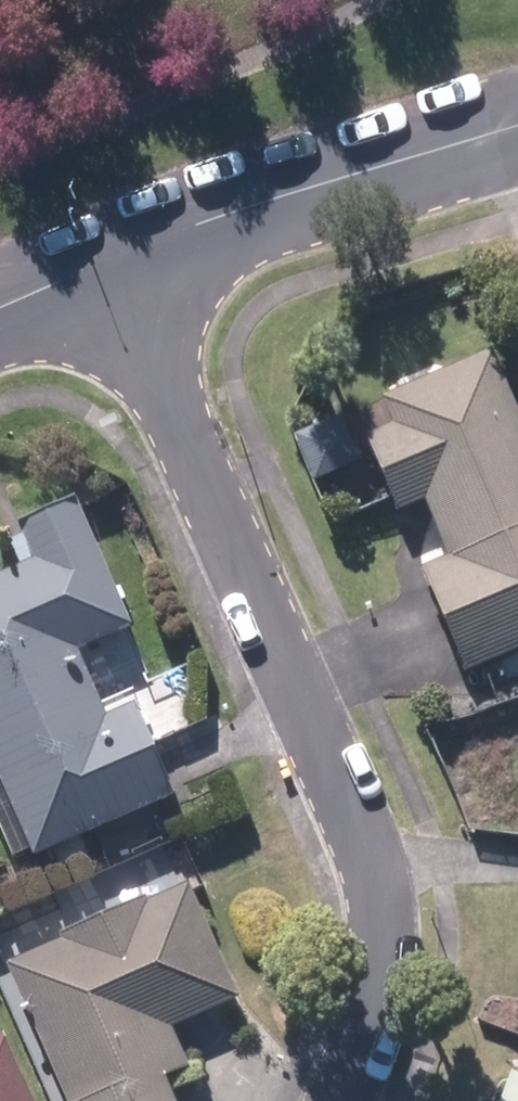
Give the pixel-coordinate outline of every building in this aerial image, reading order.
[(490,349),(392,390),(401,412),(374,424),(403,494),(431,482),(460,550),(430,563),(471,658),(517,638),(517,416),(490,349)] [(79,628),(117,616),(76,491),(29,507),(46,556),(0,571),(0,746),(39,838),(149,791),(79,628)] [(22,961),(78,1100),(174,1100),(144,1026),(230,991),(190,893),(22,961)] [(0,1034),(0,1100),(26,1100),(1,1033),(0,1034)] [(514,1071),(503,1100),(517,1100),(517,1072),(514,1071)]
